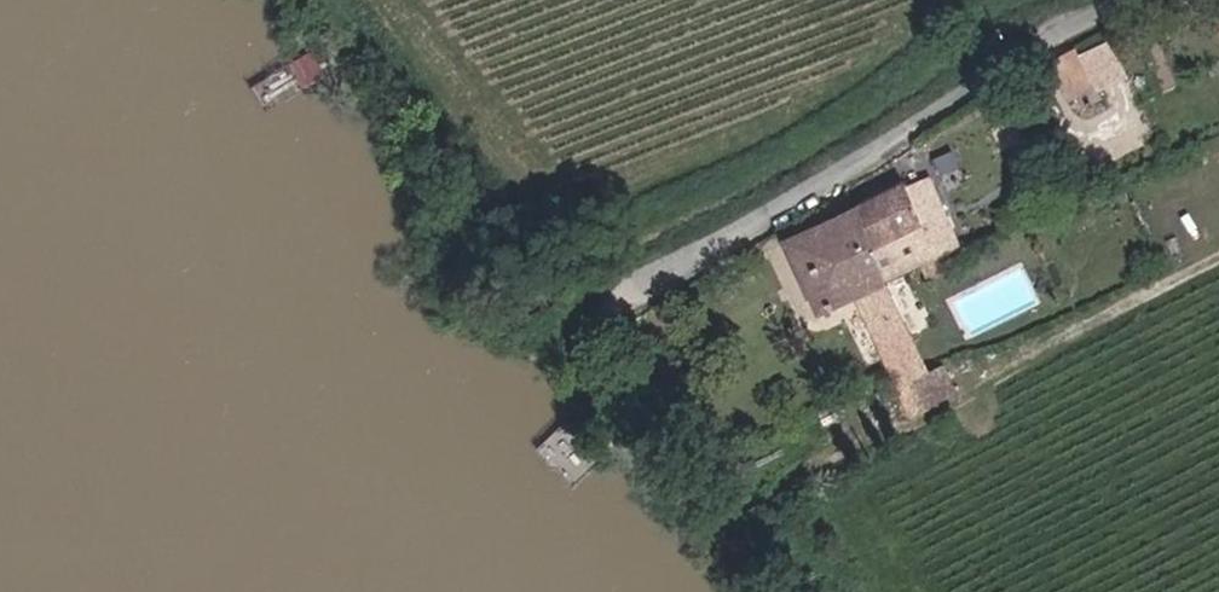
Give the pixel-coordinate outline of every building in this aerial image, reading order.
[(1102,89),(1079,52),(1048,71),(1071,105),(1102,89)] [(886,282),(897,278),(959,250),(926,177),(853,208),(886,282)] [(886,282),(853,208),(788,239),(818,314),(858,295),(877,343),(905,330),(888,291),(900,285),(897,278),(886,282)]
